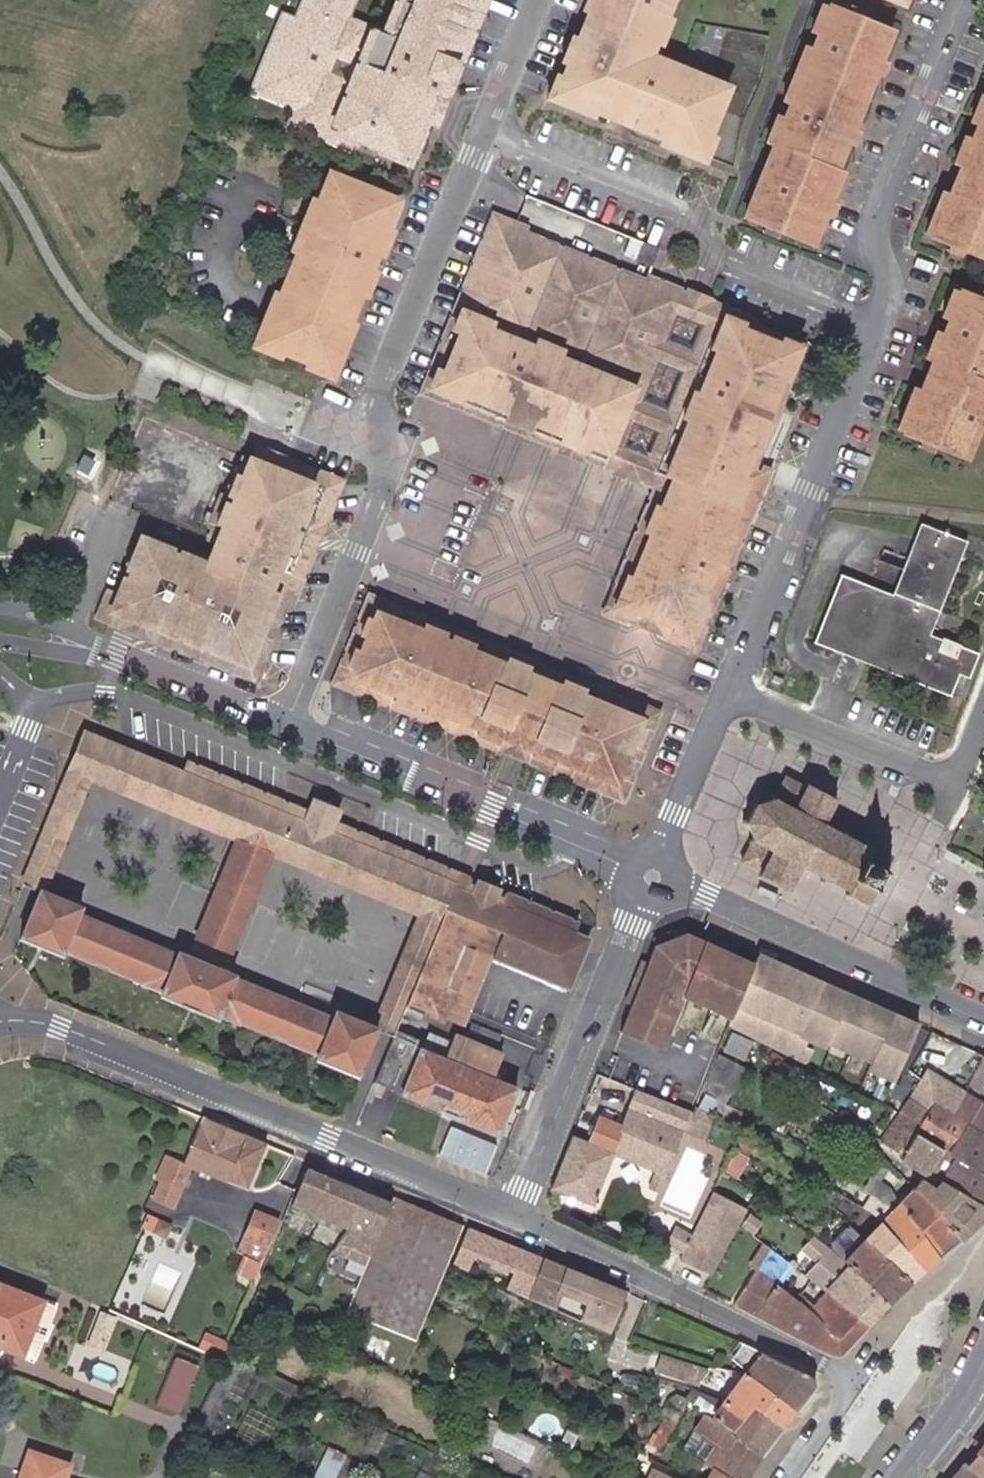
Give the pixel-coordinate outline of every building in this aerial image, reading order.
[(291,26),(266,92),(309,110),(302,126),(356,147),(399,165),(425,101),(436,105),(478,0),(404,0),(386,45),(358,35),(369,7),(351,0),(302,0),(291,26)] [(542,97),(702,162),(705,155),(734,165),(744,120),(762,76),(768,35),(693,21),(680,61),(651,48),(669,0),(582,0),(542,97)] [(891,26),(826,0),(822,0),(753,172),(736,216),(812,246),(891,26)] [(266,92),(291,26),(277,20),(245,98),(290,117),(283,133),(350,160),(356,147),(302,126),(309,110),(266,92)] [(983,106),(983,92),(971,121),(977,123),(983,106)] [(424,129),(426,130),(431,133),(441,107),(436,105),(425,101),(399,165),(409,169),(424,129)] [(983,256),(983,106),(977,123),(949,194),(933,235),(947,241),(961,247),(983,256)] [(399,195),(323,165),(244,345),(329,379),(399,195)] [(925,232),(933,235),(949,194),(942,190),(925,232)] [(805,331),(489,208),(414,395),(650,488),(601,612),(700,649),(771,466),(759,461),(805,331)] [(958,254),(961,247),(947,241),(944,249),(958,254)] [(657,248),(643,242),(635,260),(651,265),(657,248)] [(947,316),(957,289),(952,287),(942,315),(947,316)] [(957,289),(947,316),(919,388),(903,430),(918,436),(931,442),(966,456),(982,416),(983,417),(983,300),(957,289)] [(903,430),(919,388),(910,385),(894,427),(903,430)] [(931,442),(918,436),(915,444),(928,450),(931,442)] [(133,530),(102,610),(240,662),(310,478),(242,450),(199,556),(133,530)] [(928,634),(964,541),(920,524),(892,594),(842,574),(815,641),(949,693),(957,672),(968,676),(977,652),(928,634)] [(369,593),(331,684),(626,801),(663,711),(642,702),(598,684),(369,593)] [(84,732),(76,752),(242,819),(234,840),(194,938),(230,953),(272,856),(280,836),(447,904),(454,886),(456,883),(328,831),(306,822),(188,774),(84,732)] [(76,752),(22,884),(40,890),(44,892),(90,781),(234,840),(242,819),(76,752)] [(193,763),(188,774),(306,822),(310,811),(193,763)] [(748,800),(739,816),(746,842),(762,851),(752,874),(786,889),(795,867),(860,900),(884,849),(822,818),(832,795),(799,780),(787,803),(768,792),(748,800)] [(328,831),(332,820),(337,809),(315,800),(310,811),(306,822),(328,831)] [(456,883),(460,872),(332,820),(328,831),(456,883)] [(395,1030),(406,1004),(447,904),(280,836),(272,856),(416,915),(371,1025),(377,1027),(393,1034),(395,1030)] [(460,872),(456,883),(454,886),(466,891),(463,898),(500,913),(502,906),(511,909),(513,905),(572,930),(575,920),(460,872)] [(466,891),(454,886),(447,904),(406,1004),(420,1010),(431,1006),(450,1014),(453,1014),(460,1012),(464,1010),(466,1009),(468,1008),(472,1004),(511,909),(502,906),(500,913),(463,898),(466,891)] [(44,892),(40,890),(20,938),(62,955),(64,950),(160,990),(159,995),(218,1019),(220,1014),(316,1053),(314,1058),(357,1076),(377,1027),(371,1025),(334,1010),(330,1019),(234,980),(235,977),(177,953),(176,956),(78,917),(82,907),(44,892)] [(679,1009),(730,1029),(754,962),(687,935),(654,950),(620,1037),(663,1053),(679,1009)] [(759,949),(730,1029),(808,1066),(815,1049),(807,1046),(811,1041),(830,1050),(831,1046),(870,1063),(866,1072),(898,1086),(927,1020),(759,949)] [(420,1010),(418,1016),(438,1024),(440,1018),(463,1028),(472,1004),(468,1008),(466,1009),(464,1010),(460,1012),(453,1014),(450,1014),(431,1006),(420,1010)] [(502,1037),(472,1025),(470,1031),(500,1043),(502,1037)] [(393,1034),(373,1082),(400,1093),(400,1094),(495,1134),(514,1089),(491,1079),(501,1055),(453,1035),(450,1041),(443,1059),(419,1049),(422,1042),(395,1030),(393,1034)] [(754,1041),(731,1031),(727,1042),(723,1052),(747,1062),(754,1041)] [(422,1042),(419,1049),(443,1059),(450,1041),(426,1032),(422,1042)] [(971,1085),(979,1090),(983,1093),(983,1062),(971,1085)] [(952,1113),(964,1093),(964,1092),(945,1080),(943,1083),(933,1077),(934,1074),(926,1069),(907,1098),(928,1110),(934,1101),(952,1113)] [(729,1105),(702,1089),(695,1105),(709,1113),(720,1120),(729,1105)] [(572,1139),(551,1189),(593,1206),(613,1155),(652,1170),(645,1185),(657,1190),(689,1110),(635,1091),(621,1126),(599,1116),(587,1145),(572,1139)] [(964,1093),(952,1113),(983,1136),(983,1105),(964,1093)] [(907,1098),(898,1112),(919,1124),(928,1110),(907,1098)] [(952,1113),(934,1101),(928,1110),(919,1124),(913,1133),(940,1150),(926,1172),(938,1179),(983,1207),(983,1136),(952,1113)] [(699,1138),(709,1113),(695,1105),(692,1112),(684,1132),(699,1138)] [(919,1124),(898,1112),(880,1139),(902,1155),(900,1157),(926,1172),(940,1150),(913,1133),(919,1124)] [(782,1124),(793,1130),(798,1121),(787,1115),(782,1124)] [(266,1144),(203,1118),(184,1164),(166,1157),(157,1178),(160,1179),(181,1188),(190,1167),(247,1190),(266,1144)] [(485,1175),(498,1145),(449,1123),(436,1153),(485,1175)] [(760,1145),(744,1135),(736,1150),(751,1159),(760,1145)] [(347,1224),(361,1191),(306,1168),(291,1207),(345,1228),(347,1224)] [(870,1175),(862,1186),(885,1203),(891,1194),(891,1195),(894,1191),(870,1175)] [(983,1217),(983,1207),(938,1179),(933,1187),(920,1179),(912,1187),(959,1240),(973,1228),(983,1217)] [(894,1191),(891,1195),(898,1201),(937,1259),(959,1240),(912,1187),(906,1180),(894,1191)] [(828,1188),(821,1199),(847,1214),(853,1204),(828,1188)] [(345,1228),(331,1250),(342,1255),(365,1263),(391,1203),(361,1191),(347,1224),(345,1228)] [(923,1271),(937,1259),(898,1201),(891,1195),(891,1194),(885,1203),(883,1205),(868,1197),(861,1209),(878,1221),(880,1222),(923,1271)] [(365,1263),(345,1311),(411,1339),(460,1225),(437,1215),(425,1221),(412,1215),(407,1203),(393,1197),(391,1203),(365,1263)] [(252,1280),(278,1222),(254,1212),(237,1251),(244,1255),(236,1273),(252,1280)] [(751,1212),(740,1226),(754,1236),(765,1222),(751,1212)] [(165,1239),(171,1224),(158,1218),(151,1232),(165,1239)] [(880,1222),(878,1221),(863,1237),(910,1282),(923,1271),(880,1222)] [(682,1254),(691,1236),(674,1227),(664,1246),(682,1254)] [(836,1246),(846,1255),(861,1240),(851,1230),(836,1246)] [(826,1248),(809,1236),(799,1249),(815,1262),(826,1248)] [(485,1247),(460,1237),(454,1252),(478,1263),(485,1247)] [(910,1282),(863,1237),(861,1240),(846,1255),(842,1259),(889,1304),(910,1282)] [(756,1271),(770,1249),(760,1241),(745,1264),(756,1271)] [(842,1259),(826,1248),(815,1262),(804,1276),(806,1277),(807,1278),(824,1291),(867,1327),(872,1321),(869,1319),(875,1312),(884,1310),(889,1304),(842,1259)] [(756,1271),(735,1304),(812,1343),(824,1326),(808,1311),(776,1286),(791,1266),(770,1249),(756,1271)] [(448,1266),(473,1277),(478,1263),(454,1252),(448,1266)] [(606,1334),(624,1294),(541,1259),(529,1288),(525,1299),(550,1309),(557,1291),(586,1303),(578,1322),(606,1334)] [(804,1276),(794,1267),(784,1279),(798,1290),(807,1278),(806,1277),(804,1276)] [(525,1299),(529,1288),(513,1281),(509,1292),(525,1299)] [(42,1302),(0,1284),(0,1342),(2,1343),(0,1348),(21,1356),(42,1302)] [(862,1333),(867,1327),(824,1291),(808,1311),(824,1326),(812,1343),(833,1354),(840,1355),(854,1341),(852,1338),(858,1332),(862,1333)] [(872,1321),(884,1310),(875,1312),(869,1319),(872,1321)] [(105,1352),(118,1319),(101,1312),(87,1345),(105,1352)] [(198,1350),(224,1362),(232,1346),(205,1334),(198,1350)] [(478,1360),(495,1367),(505,1341),(496,1338),(493,1345),(485,1342),(478,1360)] [(742,1370),(794,1411),(812,1388),(808,1376),(741,1346),(730,1361),(742,1370)] [(294,1400),(301,1387),(228,1354),(224,1362),(214,1384),(228,1392),(243,1400),(253,1380),(294,1400)] [(704,1368),(665,1356),(660,1370),(699,1383),(704,1368)] [(194,1371),(173,1363),(157,1405),(178,1413),(194,1371)] [(752,1406),(782,1427),(794,1411),(742,1370),(736,1379),(721,1400),(749,1411),(752,1406)] [(228,1392),(214,1384),(195,1422),(210,1428),(228,1392)] [(721,1400),(691,1390),(686,1399),(709,1417),(721,1400)] [(657,1418),(661,1421),(664,1422),(679,1397),(675,1394),(668,1397),(657,1418)] [(664,1422),(661,1421),(649,1444),(658,1448),(685,1399),(679,1397),(664,1422)] [(709,1417),(760,1454),(782,1427),(752,1406),(749,1411),(721,1400),(709,1417)] [(749,1472),(760,1454),(709,1417),(689,1402),(677,1422),(700,1439),(691,1456),(712,1467),(707,1477),(745,1477),(749,1472)] [(502,1429),(495,1444),(532,1462),(539,1448),(502,1429)] [(580,1435),(568,1429),(558,1451),(570,1457),(580,1435)] [(964,1466),(979,1477),(983,1477),(983,1441),(964,1466)] [(312,1477),(338,1477),(349,1458),(329,1447),(312,1477)] [(68,1466),(28,1453),(21,1475),(30,1477),(64,1477),(68,1466)] [(949,1477),(979,1477),(964,1466),(961,1463),(949,1477)] [(652,1469),(648,1477),(670,1477),(652,1469)]
